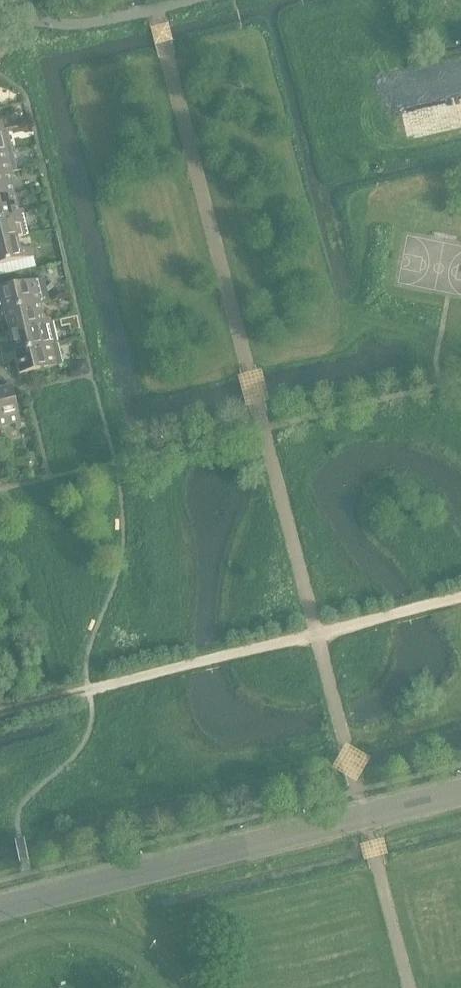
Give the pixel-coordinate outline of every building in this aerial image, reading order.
[(12,150),(7,130),(3,131),(3,130),(0,131),(0,153),(12,150)] [(0,153),(0,175),(13,172),(13,173),(17,172),(12,150),(0,153)] [(14,194),(10,178),(15,177),(13,173),(13,172),(0,175),(0,198),(14,194)] [(0,198),(0,220),(23,214),(22,210),(18,211),(14,194),(0,198)] [(17,238),(28,235),(23,214),(0,220),(0,242),(17,238)] [(0,242),(0,265),(34,257),(31,248),(20,250),(17,238),(0,242)] [(39,303),(49,301),(44,278),(0,289),(0,312),(39,303)] [(0,312),(0,321),(6,320),(9,332),(49,323),(48,318),(43,319),(39,303),(0,312)] [(9,332),(12,344),(0,347),(2,356),(58,343),(57,343),(52,322),(49,323),(9,332)] [(58,343),(2,356),(4,365),(16,362),(19,375),(63,365),(58,343)] [(79,362),(75,368),(77,375),(88,372),(85,360),(79,362)] [(14,424),(16,429),(21,428),(12,387),(0,390),(0,428),(14,424)]
